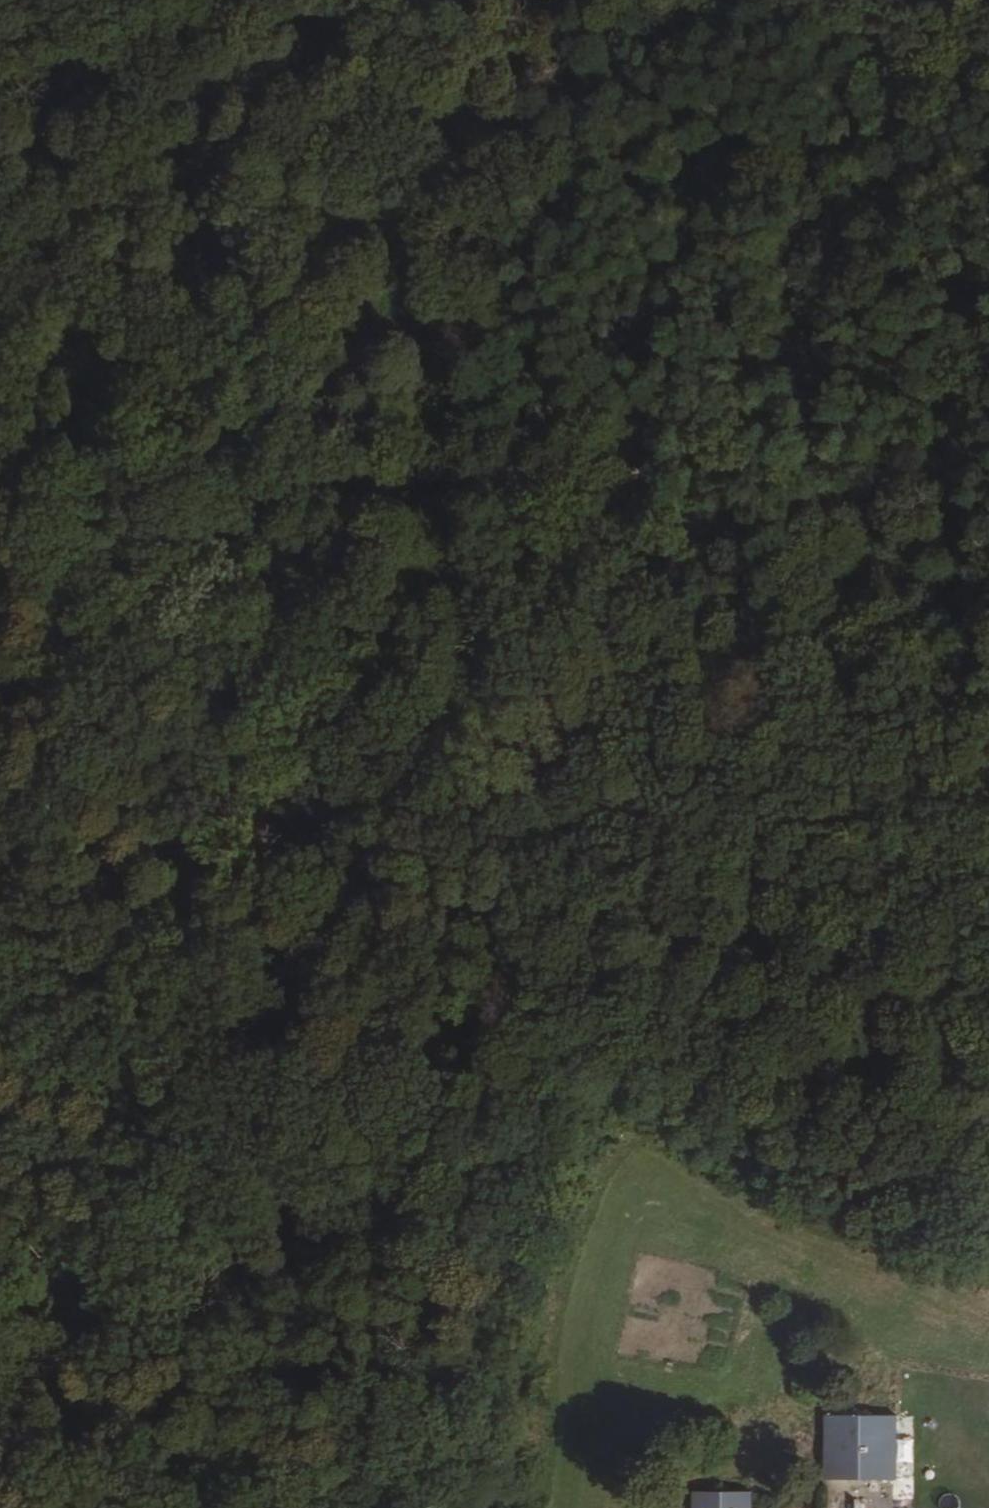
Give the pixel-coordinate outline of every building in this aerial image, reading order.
[(913,1473),(913,1410),(824,1410),(824,1473),(913,1473)] [(723,1507),(792,1507),(793,1447),(725,1446),(723,1507)]
